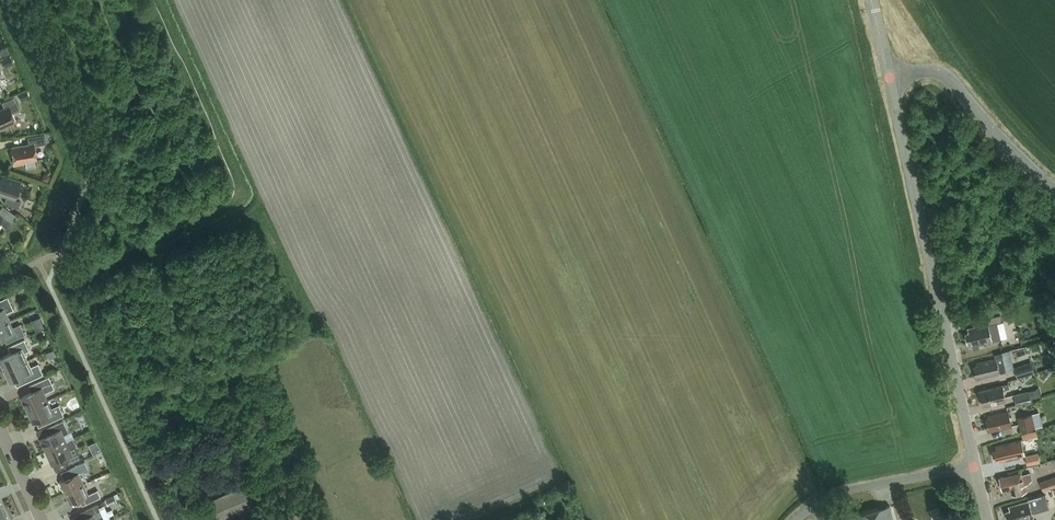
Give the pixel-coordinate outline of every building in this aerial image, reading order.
[(10,56),(2,59),(5,67),(13,64),(10,56)] [(21,100),(28,97),(26,91),(18,94),(21,100)] [(15,120),(12,113),(20,109),(14,97),(2,103),(5,109),(0,111),(0,129),(4,127),(5,125),(15,120)] [(11,147),(15,166),(25,164),(24,161),(36,159),(34,145),(46,143),(44,134),(28,137),(29,144),(11,147)] [(44,173),(41,180),(48,182),(50,176),(44,173)] [(4,203),(18,208),(21,201),(14,199),(21,181),(2,175),(0,180),(0,195),(6,197),(4,203)] [(2,216),(10,222),(15,215),(3,206),(0,210),(0,220),(2,216)] [(9,320),(6,313),(14,309),(8,297),(0,300),(0,324),(9,320)] [(999,314),(997,314),(1000,325),(1012,322),(1009,311),(1007,305),(997,307),(999,314)] [(0,324),(0,339),(4,337),(7,343),(25,335),(20,324),(13,328),(9,320),(0,324)] [(997,322),(988,324),(968,329),(969,332),(966,333),(968,343),(972,342),(973,349),(980,347),(979,344),(1001,339),(1001,337),(1002,336),(1001,334),(1000,333),(997,322)] [(27,360),(24,353),(30,350),(25,339),(9,347),(11,353),(0,358),(0,360),(5,370),(27,360)] [(980,378),(1007,372),(1003,356),(976,363),(977,365),(974,366),(976,376),(979,375),(980,378)] [(22,377),(25,383),(43,374),(39,364),(31,367),(27,360),(5,370),(10,382),(22,377)] [(1032,361),(1014,366),(1017,378),(1035,373),(1032,361)] [(27,409),(48,400),(44,393),(55,388),(49,377),(29,386),(32,392),(21,396),(27,409)] [(1004,389),(1010,388),(1009,383),(979,390),(983,405),(1006,400),(1004,389)] [(1014,394),(1016,402),(1032,398),(1031,398),(1037,396),(1035,389),(1014,394)] [(51,408),(48,400),(27,409),(33,422),(44,418),(46,424),(64,416),(59,405),(51,408)] [(80,406),(73,401),(69,407),(75,412),(80,406)] [(1012,426),(1008,411),(988,415),(989,418),(986,419),(988,429),(991,428),(992,431),(1012,426)] [(1020,430),(1043,424),(1040,412),(1017,417),(1020,430)] [(46,451),(67,442),(63,435),(69,432),(63,420),(48,427),(51,433),(41,438),(46,451)] [(1022,434),(1023,439),(1048,433),(1046,428),(1022,434)] [(98,453),(107,449),(102,438),(93,442),(98,453)] [(999,461),(1025,456),(1022,440),(996,445),(996,448),(992,449),(995,459),(998,458),(999,461)] [(46,451),(50,458),(53,464),(63,459),(66,465),(81,458),(75,447),(70,449),(67,442),(46,451)] [(1038,453),(1025,456),(1027,464),(1040,461),(1038,453)] [(65,492),(84,483),(79,472),(88,468),(85,461),(70,468),(73,475),(60,481),(65,492)] [(1000,479),(1000,481),(1000,484),(1002,485),(1003,490),(1010,488),(1011,494),(1025,491),(1021,472),(1000,477),(1000,479)] [(1054,485),(1054,477),(1040,482),(1042,489),(1054,485)] [(84,483),(65,492),(70,503),(83,497),(86,503),(101,497),(98,490),(89,494),(84,483)] [(213,519),(226,519),(257,506),(247,485),(206,503),(213,519)] [(105,498),(108,505),(117,502),(116,499),(119,497),(117,493),(105,498)] [(1032,513),(1049,508),(1045,494),(1027,499),(1028,501),(1009,506),(1010,510),(1006,511),(1009,519),(1012,519),(1013,519),(1024,519),(1033,517),(1032,513)] [(96,519),(103,516),(98,504),(85,510),(88,516),(80,519),(96,519)] [(889,504),(845,515),(846,519),(893,519),(889,504)] [(5,511),(0,513),(0,519),(9,519),(5,511)]
